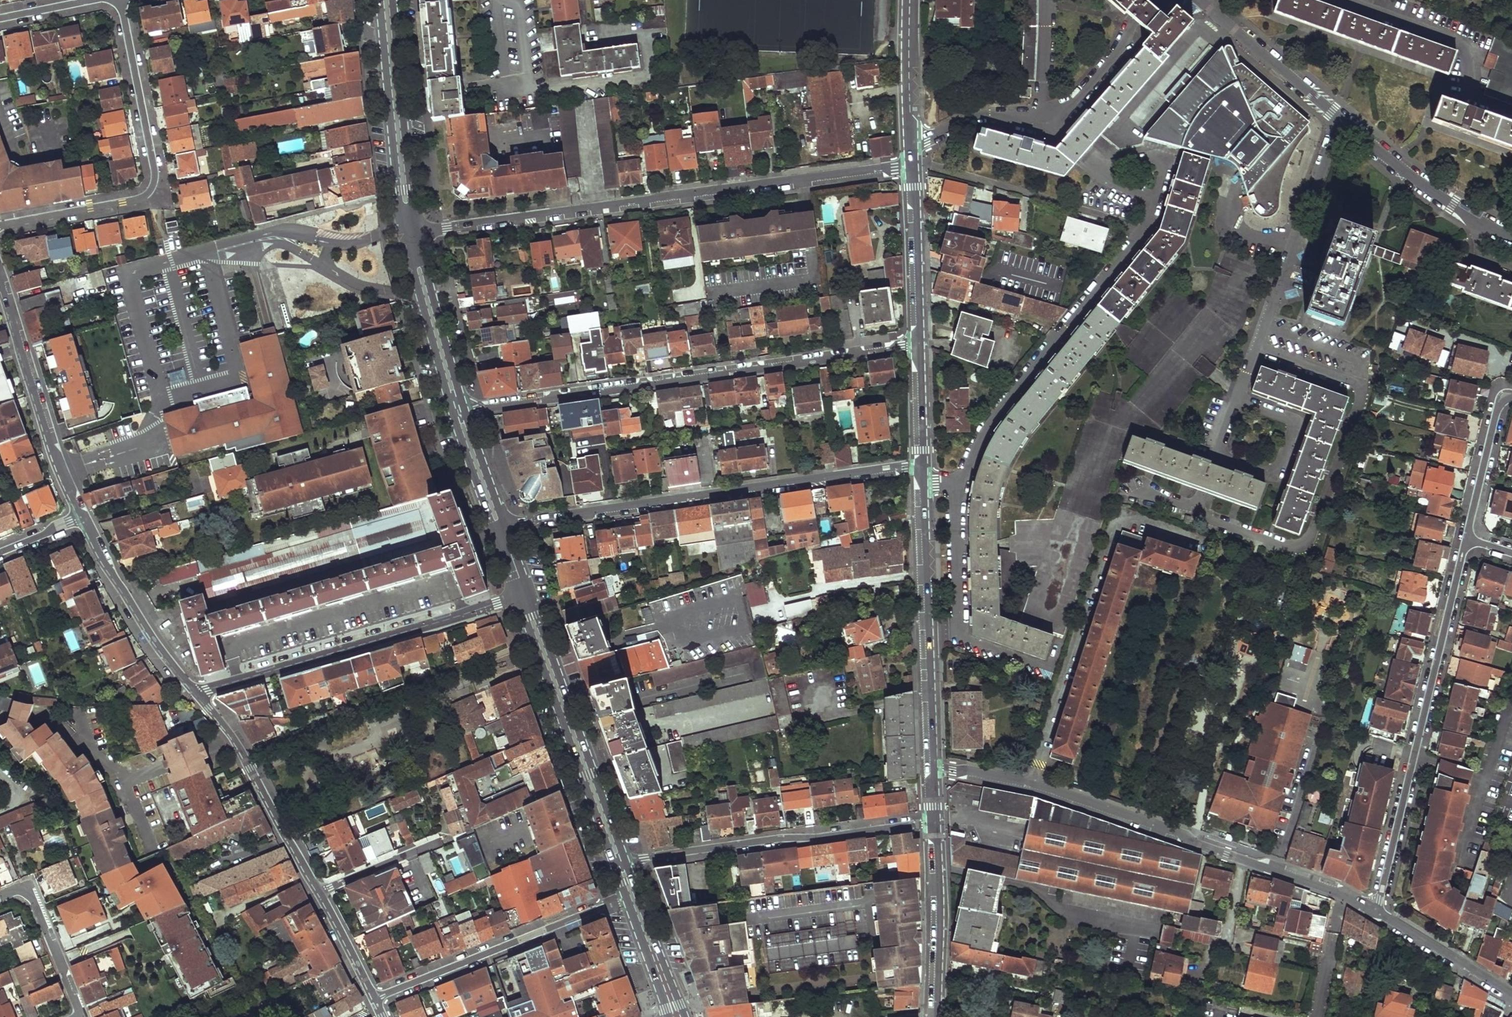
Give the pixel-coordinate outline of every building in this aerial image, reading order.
[(186,1),(191,26),(189,26),(190,29),(191,33),(198,32),(196,23),(211,20),(207,0),(192,0),(186,1)] [(238,25),(241,43),(253,41),(249,16),(247,1),(235,3),(235,0),(229,0),(221,2),(226,27),(238,25)] [(310,4),(273,11),(268,12),(270,22),(272,22),(330,11),(333,26),(340,24),(356,21),(354,8),(353,0),(334,0),(310,4)] [(309,0),(284,5),(283,4),(273,6),(273,11),(310,4),(309,0)] [(431,83),(458,80),(449,0),(422,0),(427,48),(431,83)] [(561,76),(586,73),(586,74),(605,71),(602,49),(583,51),(576,0),(553,0),(556,27),(555,27),(561,76)] [(939,18),(950,18),(949,24),(960,24),(960,27),(972,27),(972,0),(939,0),(939,18)] [(975,147),(994,153),(993,156),(1019,163),(1020,160),(1062,173),(1079,155),(1083,150),(1086,152),(1107,128),(1104,126),(1127,99),(1130,101),(1151,77),(1148,75),(1155,67),(1160,62),(1159,61),(1186,31),(1184,29),(1191,21),(1175,6),(1169,12),(1172,14),(1168,19),(1147,1),(1146,0),(1114,0),(1134,18),(1156,37),(1149,45),(1147,43),(1143,47),(1145,49),(1141,54),(1134,62),(1132,60),(1121,72),(1110,84),(1112,86),(1089,113),(1086,111),(1076,122),(1065,134),(1068,136),(1064,141),(1056,149),(1044,146),(1044,142),(1014,134),(1013,137),(988,129),(986,135),(979,132),(975,147)] [(1021,80),(1035,80),(1037,39),(1037,21),(1038,2),(1038,0),(1023,0),(1024,14),(1024,29),(1024,35),(1024,38),(1021,80)] [(1273,12),(1282,16),(1283,14),(1450,74),(1457,54),(1308,0),(1277,0),(1273,12)] [(179,3),(142,11),(146,33),(184,26),(179,3)] [(652,7),(653,15),(664,13),(664,5),(652,7)] [(593,10),(595,22),(598,22),(608,20),(607,9),(593,10)] [(253,41),(275,37),(272,22),(270,22),(268,12),(249,16),(253,41)] [(642,16),(644,28),(665,26),(664,13),(653,15),(644,16),(642,16)] [(333,26),(315,29),(319,55),(344,50),(340,24),(333,26)] [(79,26),(58,30),(61,50),(66,49),(83,46),(79,26)] [(190,29),(141,39),(142,44),(150,42),(173,37),(191,33),(190,29)] [(58,30),(34,35),(39,63),(43,63),(42,59),(59,56),(60,59),(63,58),(61,50),(58,30)] [(21,67),(20,65),(25,64),(24,57),(33,56),(29,33),(6,37),(12,68),(21,67)] [(173,37),(150,42),(156,73),(165,71),(166,74),(176,72),(171,48),(175,47),(173,37)] [(1485,96),(1511,106),(1511,44),(1497,37),(1496,37),(1490,55),(1498,57),(1485,96)] [(239,39),(219,43),(220,47),(241,43),(239,39)] [(602,49),(605,71),(640,66),(637,44),(602,49)] [(1247,101),(1231,68),(1222,47),(1191,83),(1184,92),(1176,100),(1144,138),(1146,138),(1226,160),(1231,162),(1234,165),(1237,167),(1238,170),(1246,190),(1288,141),(1247,101)] [(112,52),(86,57),(92,82),(117,77),(112,52)] [(359,52),(326,59),(328,66),(330,78),(312,81),(314,91),(332,87),(362,81),(360,66),(359,52)] [(328,66),(326,59),(301,63),(302,71),(328,66)] [(205,61),(197,63),(199,73),(207,72),(205,61)] [(857,69),(860,86),(874,84),(873,75),(879,74),(877,64),(857,67),(857,69)] [(1288,141),(1246,190),(1254,210),(1256,213),(1258,215),(1260,217),(1264,218),(1268,218),(1272,217),(1275,216),(1277,213),(1278,211),(1279,208),(1279,205),(1280,198),(1280,191),(1281,185),(1283,178),(1288,163),(1294,150),(1297,146),(1305,136),(1306,134),(1307,131),(1306,128),(1305,127),(1309,122),(1271,90),(1240,64),(1231,68),(1247,101),(1288,141)] [(810,71),(811,75),(842,71),(841,67),(810,71)] [(223,68),(215,70),(219,94),(227,93),(225,81),(223,68)] [(772,75),(774,84),(774,90),(812,85),(811,79),(811,75),(810,71),(772,75)] [(818,138),(820,155),(851,151),(842,71),(811,75),(811,79),(815,108),(818,138)] [(742,79),(743,88),(774,84),(772,75),(742,79)] [(183,76),(161,81),(164,98),(168,98),(169,106),(186,102),(189,101),(183,76)] [(239,96),(237,79),(225,81),(227,93),(228,98),(239,96)] [(729,81),(738,155),(751,153),(751,150),(747,120),(744,97),(744,95),(743,88),(742,79),(729,81)] [(448,119),(466,116),(462,80),(458,80),(431,83),(431,92),(434,115),(434,121),(448,119)] [(362,81),(332,87),(335,102),(363,96),(362,90),(362,81)] [(119,88),(101,91),(104,108),(101,109),(103,115),(124,111),(119,88)] [(659,90),(646,92),(647,101),(660,99),(659,90)] [(69,93),(44,98),(45,103),(70,98),(70,96),(69,93)] [(609,97),(612,122),(622,120),(618,95),(609,97)] [(335,102),(237,121),(232,122),(226,123),(228,135),(299,121),(300,127),(365,114),(364,105),(363,96),(335,102)] [(594,99),(606,188),(621,187),(621,185),(618,163),(612,122),(609,97),(594,99)] [(186,102),(186,105),(165,109),(169,128),(190,124),(188,114),(198,112),(196,100),(189,101),(186,102)] [(1434,120),(1463,131),(1511,148),(1511,126),(1441,100),(1434,120)] [(569,186),(571,192),(580,191),(578,177),(582,176),(574,101),(559,104),(565,153),(569,186)] [(78,105),(72,106),(74,119),(80,118),(78,105)] [(803,109),(807,140),(818,138),(815,108),(803,109)] [(124,112),(104,116),(109,137),(128,133),(124,112)] [(693,115),(698,151),(721,148),(716,112),(693,115)] [(454,162),(451,162),(452,168),(454,188),(470,199),(509,194),(507,178),(513,177),(515,193),(569,186),(565,153),(544,156),(544,158),(533,160),(532,155),(509,158),(509,162),(495,163),(495,162),(492,162),(491,155),(489,156),(485,131),(483,132),(481,114),(466,116),(448,119),(452,149),(454,162)] [(747,120),(751,150),(774,146),(769,117),(759,118),(760,121),(751,122),(750,120),(747,120)] [(366,123),(320,132),(324,151),(369,143),(366,123)] [(201,135),(199,124),(190,126),(191,128),(192,136),(201,135)] [(881,126),(882,133),(891,131),(890,124),(881,126)] [(191,128),(169,133),(173,153),(195,149),(192,136),(191,128)] [(668,143),(671,170),(682,169),(682,165),(696,163),(692,139),(683,141),(681,128),(664,130),(666,143),(668,143)] [(645,147),(648,170),(656,170),(656,173),(661,172),(661,169),(667,168),(664,145),(665,145),(664,133),(643,136),(644,148),(645,147)] [(870,139),(873,158),(892,156),(890,136),(870,139)] [(0,137),(0,172),(1,174),(12,172),(0,137)] [(129,137),(100,143),(101,153),(112,151),(113,159),(132,156),(129,137)] [(255,142),(233,147),(235,161),(258,156),(255,142)] [(324,151),(294,157),(295,161),(327,155),(330,168),(335,167),(371,160),(370,150),(369,143),(324,151)] [(229,146),(221,147),(226,170),(233,169),(229,146)] [(202,175),(198,158),(207,156),(206,150),(178,156),(180,169),(177,169),(179,180),(202,175)] [(972,605),(973,635),(1012,648),(1045,659),(1053,635),(998,616),(996,527),(996,518),(998,501),(1002,485),(1005,475),(1007,470),(1014,455),(1025,438),(1033,427),(1184,243),(1209,159),(1184,152),(1172,190),(1160,230),(1153,238),(1119,279),(1080,328),(1042,373),(1019,401),(1010,413),(1005,419),(1001,424),(999,428),(988,446),(981,462),(980,464),(978,471),(972,500),(969,531),(970,540),(970,550),(972,605)] [(621,185),(642,182),(642,177),(648,176),(645,153),(635,154),(637,160),(618,163),(621,185)] [(90,165),(89,156),(81,157),(82,167),(90,165)] [(133,160),(112,163),(116,185),(126,183),(125,179),(137,177),(133,160)] [(371,160),(335,167),(340,185),(343,184),(374,177),(373,169),(371,160)] [(62,162),(12,172),(17,183),(65,174),(64,172),(62,162)] [(318,170),(255,184),(250,166),(239,168),(241,174),(245,187),(256,225),(262,224),(289,217),(288,212),(262,219),(258,205),(322,191),(321,186),(318,170)] [(93,167),(82,169),(87,197),(98,195),(93,167)] [(241,174),(239,168),(233,169),(226,170),(227,177),(236,175),(241,174)] [(330,168),(318,170),(321,186),(333,183),(330,168)] [(10,211),(23,209),(22,204),(25,203),(30,208),(87,197),(82,169),(69,171),(70,177),(66,178),(65,174),(17,183),(12,172),(1,174),(0,172),(0,213),(10,211)] [(241,174),(236,175),(239,189),(245,187),(241,174)] [(374,177),(343,184),(346,195),(324,201),(326,207),(376,195),(375,186),(374,177)] [(513,177),(507,178),(509,194),(515,193),(513,177)] [(961,205),(959,214),(967,216),(970,207),(974,187),(946,181),(942,201),(961,205)] [(207,182),(182,187),(185,200),(181,201),(183,212),(212,206),(207,182)] [(470,199),(454,188),(455,193),(464,200),(470,199)] [(982,190),(980,202),(989,204),(991,191),(982,190)] [(844,213),(852,265),(875,261),(866,210),(899,205),(898,198),(898,191),(894,192),(894,194),(850,199),(851,206),(846,207),(846,213),(844,213)] [(246,200),(239,202),(244,220),(251,219),(246,200)] [(757,201),(747,202),(749,210),(758,209),(757,201)] [(1007,203),(994,203),(993,212),(992,222),(992,229),(995,229),(1016,231),(1017,231),(1019,207),(1006,206),(1007,203)] [(970,207),(967,216),(978,219),(981,209),(970,207)] [(981,209),(978,219),(992,222),(993,212),(981,209)] [(717,227),(697,230),(702,261),(710,261),(713,260),(712,256),(719,256),(720,259),(734,258),(738,257),(737,253),(749,252),(749,256),(754,255),(766,254),(770,253),(770,249),(781,248),(782,251),(786,250),(799,249),(808,248),(818,247),(814,214),(793,217),(792,212),(785,213),(779,214),(778,210),(771,211),(767,215),(768,217),(758,219),(758,222),(751,223),(751,220),(740,221),(740,218),(736,216),(728,217),(729,220),(723,221),(717,221),(717,227)] [(959,214),(954,234),(974,238),(977,227),(978,219),(967,216),(959,214)] [(767,215),(740,218),(740,221),(751,220),(751,223),(758,222),(758,219),(768,217),(767,215)] [(1067,217),(1060,240),(1081,246),(1088,223),(1067,217)] [(145,219),(126,222),(129,240),(149,236),(145,219)] [(658,223),(663,259),(674,258),(673,255),(693,252),(688,219),(658,223)] [(978,219),(977,227),(992,230),(992,229),(992,222),(978,219)] [(87,230),(75,232),(79,252),(86,251),(87,256),(100,254),(98,248),(96,248),(93,230),(95,229),(93,221),(86,223),(87,230)] [(642,222),(645,237),(652,236),(650,221),(642,222)] [(178,223),(167,225),(168,235),(170,235),(175,234),(180,232),(178,223)] [(611,227),(614,252),(622,251),(622,256),(635,254),(634,249),(641,248),(638,223),(611,227)] [(1088,223),(1081,246),(1103,253),(1109,230),(1088,223)] [(118,224),(99,228),(102,246),(121,243),(118,224)] [(1319,268),(1303,313),(1338,326),(1364,252),(1368,241),(1370,236),(1334,224),(1319,268)] [(583,255),(585,269),(604,266),(598,229),(579,232),(583,255)] [(992,230),(991,239),(1018,246),(1022,232),(1017,231),(1016,231),(1013,240),(995,235),(995,229),(992,229),(992,230)] [(554,235),(558,258),(583,255),(579,232),(554,235)] [(947,255),(941,272),(968,280),(978,283),(980,283),(986,260),(983,259),(977,257),(980,248),(983,249),(985,241),(974,238),(954,234),(947,232),(940,254),(947,255)] [(1022,232),(1018,246),(1032,250),(1036,237),(1022,232)] [(1429,256),(1448,262),(1458,266),(1461,256),(1432,246),(1424,243),(1426,238),(1409,232),(1402,254),(1400,258),(1425,267),(1429,256)] [(59,235),(48,237),(53,258),(62,256),(62,250),(64,250),(65,256),(75,255),(72,238),(59,240),(59,235)] [(48,237),(18,242),(20,254),(31,252),(33,264),(53,258),(48,237)] [(1036,237),(1032,250),(1041,252),(1045,240),(1036,237)] [(1434,240),(1426,238),(1424,243),(1432,246),(1434,240)] [(533,242),(537,268),(543,267),(554,265),(550,239),(533,242)] [(470,249),(472,270),(494,267),(489,240),(479,242),(479,247),(470,249)] [(1400,258),(1402,254),(1368,241),(1364,252),(1398,265),(1400,258)] [(787,255),(786,250),(782,251),(781,248),(770,249),(770,253),(766,254),(767,257),(787,255)] [(977,257),(983,259),(985,250),(983,249),(980,248),(977,257)] [(523,260),(523,264),(530,263),(528,250),(521,251),(521,252),(523,260)] [(521,252),(514,253),(515,261),(523,260),(521,252)] [(738,257),(734,258),(734,261),(754,259),(754,255),(749,256),(749,252),(737,253),(738,257)] [(119,266),(127,264),(125,256),(117,258),(119,266)] [(713,260),(710,261),(711,264),(720,263),(720,259),(719,256),(712,256),(713,260)] [(897,257),(883,260),(885,271),(887,289),(888,288),(902,287),(901,272),(900,256),(897,257)] [(1458,293),(1511,311),(1511,285),(1497,280),(1498,276),(1468,266),(1466,269),(1448,262),(1441,282),(1459,288),(1458,293)] [(86,263),(78,264),(80,274),(88,273),(86,263)] [(39,270),(12,277),(15,285),(17,294),(43,286),(39,270)] [(94,287),(106,284),(103,271),(90,274),(94,287)] [(878,272),(881,290),(887,289),(885,271),(878,272)] [(878,272),(869,273),(872,291),(881,290),(878,272)] [(941,272),(935,293),(962,301),(968,280),(941,272)] [(474,277),(477,300),(498,297),(494,274),(474,277)] [(978,283),(973,300),(1020,314),(1021,310),(1058,321),(1068,309),(980,283),(978,283)] [(861,292),(866,326),(893,322),(888,288),(887,289),(881,290),(872,291),(861,292)] [(34,347),(54,340),(60,338),(53,316),(77,309),(75,301),(65,304),(61,290),(21,303),(27,323),(34,347)] [(608,295),(611,310),(618,309),(616,294),(608,295)] [(831,309),(832,312),(849,309),(846,294),(829,296),(831,309)] [(820,302),(821,311),(831,309),(829,296),(816,297),(816,302),(820,302)] [(459,300),(461,308),(475,306),(474,298),(459,300)] [(469,313),(472,332),(483,330),(509,326),(529,323),(528,315),(525,298),(498,302),(501,324),(499,324),(498,322),(493,323),(491,310),(469,313)] [(700,301),(685,304),(686,317),(702,315),(700,301)] [(675,305),(677,318),(685,317),(686,317),(685,304),(675,305)] [(781,333),(781,336),(809,331),(809,330),(821,328),(819,318),(807,319),(804,304),(785,307),(785,306),(780,307),(780,308),(776,309),(779,323),(768,324),(769,334),(781,333)] [(386,305),(360,312),(366,335),(392,327),(386,305)] [(752,325),(755,339),(767,337),(763,314),(762,306),(749,307),(751,318),(752,325)] [(741,309),(743,319),(751,318),(749,307),(741,309)] [(832,312),(834,325),(851,323),(849,309),(832,312)] [(725,311),(731,350),(749,348),(750,357),(758,356),(756,347),(755,339),(752,325),(732,328),(731,322),(736,321),(734,310),(725,311)] [(585,364),(587,374),(608,371),(607,365),(601,330),(598,312),(593,313),(568,317),(571,334),(585,332),(585,334),(591,333),(592,342),(582,344),(584,354),(583,354),(584,365),(585,364)] [(956,339),(951,355),(955,356),(961,335),(967,337),(969,331),(962,329),(966,314),(961,313),(953,339),(956,339)] [(685,317),(687,326),(691,326),(690,324),(699,322),(699,320),(705,319),(704,314),(702,315),(686,317),(685,317)] [(961,335),(955,356),(987,368),(995,342),(982,338),(984,334),(989,335),(993,322),(966,314),(962,329),(969,331),(967,337),(961,335)] [(636,353),(637,362),(646,361),(646,360),(641,329),(641,323),(636,324),(637,330),(627,332),(626,326),(621,327),(625,355),(636,353)] [(834,325),(836,340),(853,338),(851,323),(834,325)] [(646,360),(671,356),(667,334),(666,325),(661,326),(662,332),(645,335),(644,329),(641,329),(646,360)] [(279,334),(277,326),(269,328),(263,330),(265,338),(279,334)] [(483,330),(485,347),(502,345),(508,344),(506,330),(509,330),(509,326),(483,330)] [(601,330),(607,365),(626,362),(625,355),(621,327),(615,327),(617,337),(609,338),(607,329),(601,330)] [(1436,365),(1443,368),(1449,351),(1442,349),(1445,341),(1408,328),(1405,335),(1394,332),(1388,348),(1396,350),(1400,340),(1403,341),(1400,349),(1437,363),(1436,365)] [(671,356),(673,369),(682,367),(679,355),(682,354),(682,351),(690,350),(688,338),(687,331),(667,334),(671,356)] [(10,344),(6,332),(0,334),(0,347),(10,344)] [(256,340),(242,344),(257,401),(211,413),(171,424),(167,425),(175,456),(225,442),(228,449),(237,447),(238,451),(299,435),(281,356),(291,353),(286,332),(279,334),(265,338),(256,340)] [(393,343),(390,332),(352,343),(356,357),(347,359),(353,379),(355,379),(359,393),(377,389),(398,383),(404,381),(395,350),(392,351),(390,344),(393,343)] [(570,374),(566,353),(574,352),(571,334),(551,337),(555,361),(538,364),(542,388),(565,385),(564,375),(570,374)] [(68,423),(97,414),(74,335),(45,344),(56,382),(59,381),(61,388),(58,389),(68,423)] [(690,338),(693,355),(715,352),(712,335),(693,338),(690,338)] [(755,339),(756,347),(769,345),(767,337),(755,339)] [(502,345),(505,369),(516,367),(523,366),(532,364),(528,341),(508,344),(502,345)] [(1469,342),(1468,348),(1476,350),(1478,344),(1469,342)] [(352,343),(343,345),(347,359),(356,357),(352,343)] [(1456,359),(1453,370),(1482,377),(1488,352),(1476,350),(1468,348),(1459,345),(1457,353),(1455,352),(1453,358),(1456,359)] [(1215,366),(1202,355),(1193,366),(1208,379),(1217,368),(1215,366)] [(869,361),(873,385),(895,382),(891,357),(869,361)] [(15,401),(0,360),(0,407),(15,401)] [(523,366),(527,391),(542,388),(538,364),(532,364),(523,366)] [(323,366),(311,369),(316,390),(328,387),(323,366)] [(519,374),(522,391),(527,391),(523,366),(516,367),(517,370),(517,371),(519,374)] [(823,385),(825,392),(832,391),(828,366),(820,368),(822,385),(823,385)] [(486,396),(517,392),(513,371),(517,370),(516,367),(505,369),(479,373),(486,396)] [(1261,368),(1252,391),(1316,414),(1296,470),(1279,517),(1276,525),(1299,534),(1348,398),(1261,368)] [(1424,368),(1423,372),(1441,376),(1442,372),(1424,368)] [(1428,377),(1427,382),(1440,385),(1442,378),(1440,378),(1441,376),(1423,372),(1422,376),(1428,377)] [(765,376),(770,410),(774,410),(773,404),(772,404),(772,401),(777,400),(776,392),(785,391),(783,373),(765,376)] [(735,380),(738,403),(743,402),(743,406),(760,403),(756,377),(735,380)] [(850,380),(851,388),(865,386),(864,383),(861,384),(861,378),(850,380)] [(709,384),(712,407),(738,403),(735,380),(709,384)] [(1450,389),(1446,405),(1471,411),(1473,402),(1476,402),(1478,394),(1487,397),(1489,388),(1477,385),(1476,387),(1448,380),(1446,387),(1446,388),(1450,389)] [(398,383),(377,389),(383,411),(404,406),(398,383)] [(792,389),(796,414),(824,410),(820,385),(792,389)] [(678,388),(682,410),(692,408),(692,410),(696,410),(695,408),(702,407),(699,386),(678,388)] [(948,403),(949,431),(969,430),(967,387),(951,388),(952,403),(948,403)] [(659,407),(660,413),(667,412),(668,416),(675,415),(674,411),(682,410),(678,388),(656,392),(659,407)] [(825,392),(827,403),(855,399),(854,389),(825,392)] [(648,393),(650,409),(659,407),(656,392),(648,393)] [(1375,393),(1372,403),(1385,406),(1388,395),(1375,393)] [(560,406),(563,430),(573,429),(603,424),(602,412),(600,400),(560,406)] [(0,407),(0,445),(1,445),(28,435),(15,401),(0,407)] [(383,411),(373,414),(379,433),(409,425),(412,434),(414,434),(415,434),(417,435),(418,436),(409,404),(404,406),(383,411)] [(858,437),(859,442),(888,437),(882,404),(857,408),(862,437),(858,437)] [(209,407),(165,418),(167,425),(171,424),(211,413),(209,407)] [(504,414),(509,440),(545,433),(551,432),(547,408),(535,410),(504,414)] [(605,433),(607,450),(617,448),(616,444),(611,445),(610,440),(608,439),(608,435),(642,430),(639,417),(631,418),(629,408),(602,412),(603,424),(605,433)] [(762,410),(764,424),(771,424),(768,409),(762,410)] [(373,414),(369,415),(374,435),(379,433),(373,414)] [(1440,415),(1435,433),(1439,434),(1446,435),(1466,440),(1469,432),(1467,431),(1467,430),(1465,429),(1467,421),(1457,418),(1456,420),(1450,419),(1450,417),(1440,415)] [(573,429),(575,438),(605,433),(603,424),(573,429)] [(379,433),(374,435),(377,445),(381,443),(388,468),(383,469),(390,488),(395,487),(402,505),(433,496),(426,478),(431,476),(424,458),(420,460),(419,455),(423,454),(418,436),(417,435),(415,434),(414,434),(412,434),(409,425),(379,433)] [(734,432),(735,439),(760,435),(759,428),(756,428),(742,430),(734,432)] [(720,452),(723,473),(740,471),(737,450),(735,439),(734,432),(724,433),(726,451),(720,452)] [(537,502),(565,497),(563,483),(545,433),(509,440),(502,441),(505,450),(521,497),(522,498),(523,499),(524,500),(526,501),(526,502),(527,502),(528,502),(529,502),(529,503),(530,503),(531,503),(533,503),(535,503),(535,502),(536,502),(537,502)] [(697,457),(701,482),(714,480),(707,438),(716,437),(715,434),(712,435),(709,435),(694,437),(697,457)] [(1439,434),(1433,457),(1440,459),(1440,461),(1460,467),(1466,443),(1445,437),(1446,435),(1439,434)] [(28,435),(1,445),(9,467),(13,465),(37,457),(28,435)] [(1132,436),(1124,459),(1147,467),(1150,469),(1197,485),(1202,487),(1238,500),(1256,506),(1265,483),(1211,464),(1132,436)] [(381,443),(377,445),(383,469),(388,468),(381,443)] [(820,444),(823,464),(835,462),(832,443),(820,444)] [(737,450),(740,471),(767,467),(763,445),(737,450)] [(836,467),(851,465),(848,445),(833,447),(836,467)] [(632,452),(635,474),(660,470),(657,449),(636,452),(635,446),(632,446),(632,452)] [(255,513),(261,512),(284,506),(283,501),(290,499),(291,506),(295,518),(326,510),(322,495),(320,490),(327,488),(329,493),(330,493),(343,489),(357,486),(372,481),(363,449),(347,453),(336,456),(313,463),(308,464),(306,459),(311,457),(309,448),(278,457),(280,466),(285,464),(287,470),(282,471),(249,480),(246,481),(248,485),(248,486),(250,495),(254,510),(255,513)] [(346,448),(334,452),(336,456),(347,453),(346,448)] [(234,489),(248,485),(246,481),(249,480),(244,465),(238,467),(234,452),(210,459),(214,474),(216,473),(222,494),(234,491),(234,489)] [(613,458),(618,486),(637,483),(635,474),(632,452),(625,453),(626,456),(613,458)] [(571,471),(575,494),(603,490),(598,455),(587,457),(570,460),(571,471)] [(37,457),(13,465),(22,488),(44,480),(37,457)] [(668,478),(669,487),(701,482),(697,457),(665,462),(668,478)] [(1423,489),(1449,495),(1455,471),(1443,468),(1442,469),(1442,472),(1438,471),(1428,468),(1426,476),(1413,473),(1408,488),(1409,488),(1423,491),(1423,489)] [(151,475),(136,480),(140,494),(155,490),(151,475)] [(431,476),(426,478),(433,496),(438,495),(431,476)] [(1361,477),(1359,485),(1369,488),(1368,490),(1371,490),(1373,480),(1361,477)] [(660,479),(662,493),(670,492),(669,487),(668,478),(660,479)] [(133,480),(85,494),(86,495),(91,507),(106,504),(105,501),(116,498),(116,501),(137,494),(133,480)] [(851,485),(859,531),(870,528),(862,483),(851,485)] [(826,489),(830,512),(845,509),(849,534),(859,531),(851,485),(826,489)] [(49,486),(24,496),(27,504),(32,502),(38,517),(56,511),(58,505),(49,486)] [(357,486),(343,489),(345,495),(358,491),(357,486)] [(395,487),(390,488),(397,506),(402,505),(395,487)] [(1430,500),(1427,513),(1448,518),(1453,498),(1423,491),(1409,488),(1407,498),(1417,500),(1418,497),(1430,500)] [(345,495),(343,489),(330,493),(332,499),(345,495)] [(811,491),(813,501),(825,499),(823,489),(811,491)] [(813,501),(811,491),(779,496),(784,522),(815,518),(813,501)] [(1491,512),(1511,518),(1511,494),(1496,491),(1491,512)] [(452,492),(160,572),(164,586),(199,577),(205,596),(182,603),(205,676),(227,670),(217,636),(450,567),(449,563),(453,562),(466,599),(488,591),(452,492)] [(24,496),(13,501),(14,503),(21,524),(23,530),(36,525),(27,504),(24,496)] [(290,499),(283,501),(284,506),(285,508),(291,506),(290,499)] [(815,518),(784,522),(787,545),(767,549),(759,499),(748,500),(758,560),(819,542),(815,518)] [(717,553),(720,571),(758,560),(748,500),(710,506),(717,553)] [(0,508),(0,532),(21,524),(14,503),(0,508)] [(132,516),(116,520),(122,541),(174,525),(174,522),(193,516),(190,506),(161,515),(161,513),(133,522),(132,516)] [(677,534),(679,544),(686,543),(689,557),(717,553),(710,506),(673,511),(677,534)] [(889,514),(892,522),(906,518),(906,508),(889,514)] [(254,510),(249,511),(252,520),(263,517),(261,512),(255,513),(254,510)] [(649,515),(652,538),(677,534),(673,511),(649,515)] [(1416,513),(1412,528),(1417,529),(1420,514),(1416,513)] [(1417,529),(1415,538),(1438,544),(1440,535),(1445,535),(1446,531),(1443,530),(1445,520),(1420,514),(1417,529)] [(636,545),(637,547),(653,544),(652,538),(649,515),(640,516),(641,525),(634,526),(636,545)] [(876,521),(878,526),(885,524),(892,522),(890,517),(876,521)] [(194,533),(190,519),(178,523),(182,536),(194,533)] [(178,523),(174,525),(122,541),(129,565),(160,556),(155,541),(162,539),(163,543),(182,536),(178,523)] [(874,527),(875,535),(887,532),(885,524),(878,526),(874,527)] [(614,530),(616,548),(636,545),(634,526),(614,530)] [(602,556),(617,554),(616,548),(614,530),(596,532),(597,540),(599,559),(600,560),(603,559),(602,556)] [(1123,531),(1051,757),(1071,764),(1137,559),(1197,578),(1204,557),(1123,531)] [(840,537),(842,548),(850,547),(851,547),(849,534),(840,537)] [(1320,534),(1314,553),(1320,555),(1326,536),(1320,534)] [(554,540),(558,565),(589,560),(589,557),(585,558),(582,536),(554,540)] [(589,541),(592,560),(599,559),(597,540),(589,541)] [(883,542),(888,572),(905,570),(900,540),(883,542)] [(866,545),(871,575),(888,572),(883,542),(866,545)] [(1421,542),(1415,565),(1435,570),(1439,555),(1446,558),(1448,546),(1438,544),(1437,547),(1421,542)] [(850,547),(855,577),(871,575),(866,545),(851,547),(850,547)] [(73,547),(52,555),(65,581),(85,572),(73,547)] [(835,549),(840,580),(855,577),(850,547),(842,548),(835,549)] [(1328,547),(1325,559),(1336,562),(1339,550),(1328,547)] [(823,559),(827,582),(840,580),(835,549),(812,553),(813,561),(823,559)] [(23,556),(4,564),(8,573),(16,594),(18,600),(38,592),(23,556)] [(558,565),(562,590),(573,587),(589,582),(589,579),(587,566),(600,564),(600,560),(599,559),(592,560),(589,560),(558,565)] [(1484,565),(1476,590),(1497,597),(1496,600),(1500,601),(1509,573),(1484,565)] [(85,572),(65,581),(62,582),(66,590),(56,594),(58,600),(63,598),(65,602),(76,598),(94,590),(85,572)] [(659,580),(660,588),(684,581),(683,572),(669,575),(670,578),(659,580)] [(1402,580),(1398,596),(1423,602),(1426,590),(1423,589),(1426,577),(1404,572),(1402,580)] [(9,602),(7,597),(16,594),(8,573),(0,576),(0,606),(9,602)] [(610,576),(612,582),(619,580),(617,574),(610,576)] [(151,575),(142,577),(144,587),(154,584),(151,575)] [(660,639),(671,668),(707,659),(720,655),(759,645),(742,575),(649,603),(651,608),(643,610),(647,626),(655,623),(657,631),(645,634),(647,638),(648,642),(660,639)] [(562,611),(567,626),(598,617),(619,611),(610,585),(612,582),(610,576),(602,578),(594,581),(589,582),(573,587),(579,605),(562,611)] [(642,584),(646,592),(660,588),(659,580),(642,584)] [(746,584),(752,607),(769,603),(763,580),(746,584)] [(642,584),(641,581),(636,583),(640,595),(646,592),(642,584)] [(76,598),(86,621),(106,613),(96,589),(94,590),(76,598)] [(1475,594),(1473,600),(1486,604),(1488,596),(1483,595),(1478,595),(1475,594)] [(822,613),(831,611),(827,597),(819,599),(822,613)] [(814,612),(814,614),(822,613),(819,599),(812,601),(814,612)] [(1469,599),(1464,622),(1485,628),(1489,611),(1496,613),(1498,607),(1486,604),(1473,600),(1469,599)] [(814,612),(812,601),(785,607),(788,618),(814,612)] [(1415,623),(1411,639),(1423,642),(1430,615),(1411,611),(1409,621),(1415,623)] [(86,621),(85,622),(95,645),(118,635),(108,612),(106,613),(86,621)] [(1366,626),(1376,626),(1376,614),(1366,614),(1366,626)] [(840,624),(848,659),(854,658),(854,660),(865,657),(863,646),(886,640),(883,626),(881,626),(879,615),(840,624)] [(507,643),(497,616),(489,619),(491,626),(481,630),(484,636),(456,648),(459,659),(452,662),(454,667),(460,664),(460,662),(507,643)] [(567,626),(579,661),(611,652),(607,641),(610,640),(609,637),(606,638),(598,617),(567,626)] [(73,631),(65,633),(71,652),(80,649),(73,631)] [(1467,631),(1461,654),(1483,661),(1483,660),(1489,641),(1490,638),(1467,631)] [(446,641),(443,633),(434,635),(437,644),(446,641)] [(434,635),(434,634),(423,638),(427,653),(439,650),(437,644),(434,635)] [(105,646),(106,648),(98,652),(101,661),(110,658),(116,672),(137,663),(127,638),(105,646)] [(407,642),(393,646),(399,666),(419,660),(421,665),(423,664),(429,662),(427,653),(423,638),(407,642)] [(585,677),(590,689),(629,679),(652,673),(671,668),(660,639),(648,642),(611,652),(579,661),(585,677)] [(1403,639),(1398,659),(1408,662),(1411,653),(1413,651),(1421,653),(1423,643),(1403,639)] [(1497,647),(1511,651),(1511,647),(1511,644),(1505,642),(1500,640),(1497,647)] [(1489,641),(1483,660),(1490,662),(1495,643),(1489,641)] [(0,648),(0,679),(7,676),(6,671),(21,665),(12,643),(0,648)] [(1307,664),(1311,649),(1294,644),(1290,659),(1307,664)] [(720,655),(723,669),(749,663),(754,682),(768,679),(761,653),(759,645),(720,655)] [(381,650),(370,653),(379,682),(402,675),(401,672),(399,666),(393,646),(381,650)] [(761,653),(768,679),(778,676),(774,662),(780,660),(777,649),(761,653)] [(360,656),(351,659),(360,687),(379,682),(370,653),(360,656)] [(857,670),(863,694),(887,688),(879,654),(865,657),(854,660),(854,658),(848,659),(845,660),(846,668),(856,666),(857,670)] [(1462,658),(1455,683),(1485,691),(1490,674),(1507,678),(1508,672),(1462,658)] [(339,662),(322,667),(330,696),(360,687),(351,659),(339,662)] [(652,673),(656,687),(710,672),(707,659),(671,668),(652,673)] [(1395,661),(1386,698),(1409,703),(1418,667),(1395,661)] [(38,663),(30,665),(32,673),(40,671),(38,663)] [(144,663),(133,667),(123,674),(133,688),(137,686),(153,676),(144,663)] [(311,670),(303,673),(311,702),(330,696),(322,667),(311,670)] [(286,678),(281,680),(287,700),(279,702),(284,718),(290,717),(290,715),(293,714),(291,708),(311,702),(303,673),(286,678)] [(153,676),(137,686),(146,701),(154,696),(158,701),(161,701),(168,697),(153,676)] [(519,676),(492,688),(503,718),(530,706),(519,676)] [(770,680),(783,734),(796,731),(782,677),(770,680)] [(596,705),(601,719),(635,711),(630,695),(633,694),(629,679),(590,689),(596,705)] [(653,706),(656,719),(771,692),(768,679),(754,682),(653,706)] [(1455,683),(1450,707),(1473,713),(1483,715),(1484,709),(1478,707),(1474,707),(1477,694),(1482,697),(1487,698),(1489,692),(1485,691),(1455,683)] [(257,687),(245,690),(253,714),(274,714),(275,718),(284,718),(279,702),(271,704),(265,684),(257,687)] [(127,691),(124,686),(108,696),(111,701),(127,691)] [(380,687),(362,694),(363,700),(382,693),(380,687)] [(245,690),(218,698),(229,707),(237,713),(238,715),(241,714),(253,714),(245,690)] [(886,763),(887,782),(916,778),(915,754),(914,718),(913,691),(905,693),(885,698),(886,720),(884,720),(886,754),(887,754),(888,763),(886,763)] [(952,692),(954,749),(983,748),(981,691),(952,692)] [(32,696),(19,694),(18,701),(30,704),(32,696)] [(12,713),(16,701),(0,695),(0,708),(12,713)] [(478,706),(474,695),(452,704),(463,734),(470,731),(485,725),(481,714),(485,712),(482,704),(478,706)] [(1031,697),(1026,716),(1035,718),(1040,700),(1031,697)] [(350,699),(333,705),(334,711),(351,704),(350,699)] [(0,725),(0,727),(7,737),(3,739),(12,749),(15,746),(25,760),(34,755),(37,754),(45,767),(44,768),(55,783),(62,779),(73,795),(103,784),(90,764),(92,763),(85,753),(78,757),(60,728),(56,730),(49,720),(41,725),(38,721),(33,724),(33,713),(27,712),(28,706),(33,704),(30,704),(18,701),(16,701),(12,713),(8,721),(0,725)] [(1254,827),(1274,833),(1286,794),(1284,793),(1285,788),(1291,790),(1295,775),(1290,773),(1291,769),(1294,769),(1311,716),(1293,711),(1288,709),(1264,701),(1259,718),(1256,717),(1249,738),(1252,739),(1247,755),(1254,757),(1253,760),(1248,759),(1243,774),(1249,776),(1247,779),(1223,771),(1210,811),(1219,814),(1218,817),(1239,823),(1239,825),(1241,825),(1243,819),(1252,822),(1250,828),(1253,828),(1254,827)] [(1377,701),(1371,726),(1398,733),(1402,718),(1406,719),(1408,708),(1377,701)] [(121,711),(128,710),(143,754),(162,746),(171,743),(171,741),(159,703),(121,705),(121,711)] [(333,705),(313,709),(314,714),(328,713),(334,711),(333,705)] [(530,706),(503,718),(503,720),(487,727),(490,735),(507,728),(513,748),(541,736),(530,706)] [(1450,707),(1445,727),(1468,733),(1473,713),(1450,707)] [(608,738),(615,757),(648,749),(635,711),(601,719),(608,738)] [(777,716),(682,738),(682,741),(684,751),(780,729),(777,716)] [(205,717),(194,722),(197,731),(207,727),(210,723),(205,717)] [(275,718),(257,717),(257,720),(241,720),(248,733),(253,744),(264,738),(266,741),(278,734),(272,724),(290,724),(290,717),(284,718),(275,718)] [(470,731),(463,734),(473,764),(481,761),(470,731)] [(171,743),(162,746),(166,757),(198,742),(194,732),(171,741),(171,743)] [(1444,732),(1438,754),(1460,760),(1463,746),(1469,747),(1470,744),(1484,748),(1486,741),(1466,736),(1465,737),(1444,732)] [(541,736),(513,748),(508,750),(505,751),(506,754),(512,752),(516,760),(544,747),(542,742),(541,736)] [(668,744),(675,773),(689,770),(684,751),(682,741),(668,744)] [(198,742),(166,757),(169,764),(176,783),(200,774),(206,771),(209,778),(213,776),(209,765),(207,766),(201,749),(198,742)] [(505,744),(493,749),(495,751),(487,754),(488,758),(490,757),(493,756),(505,751),(508,750),(505,744)] [(15,746),(12,749),(22,762),(25,760),(15,746)] [(547,755),(544,747),(516,760),(513,764),(508,766),(512,777),(521,774),(550,762),(547,755)] [(622,777),(630,799),(656,794),(664,793),(648,749),(615,757),(622,777)] [(37,754),(34,755),(43,768),(44,768),(45,767),(37,754)] [(1361,763),(1355,788),(1358,789),(1355,802),(1351,801),(1345,828),(1342,838),(1339,851),(1329,849),(1321,871),(1343,878),(1358,889),(1366,886),(1368,874),(1364,873),(1367,863),(1371,864),(1375,846),(1377,837),(1379,829),(1384,811),(1384,807),(1381,806),(1382,801),(1386,802),(1387,798),(1389,789),(1392,776),(1393,771),(1369,765),(1371,756),(1367,755),(1364,764),(1361,763)] [(493,756),(490,757),(495,770),(499,769),(493,756)] [(473,764),(446,776),(450,788),(468,838),(470,837),(475,835),(472,828),(526,806),(560,791),(554,774),(550,762),(521,774),(526,786),(488,803),(481,800),(475,784),(477,780),(495,772),(495,770),(490,757),(488,758),(481,761),(473,764)] [(1443,760),(1442,765),(1439,775),(1438,780),(1436,785),(1439,786),(1437,794),(1440,795),(1440,799),(1437,798),(1436,803),(1433,802),(1432,808),(1429,817),(1428,823),(1431,824),(1430,828),(1432,828),(1431,832),(1428,831),(1426,839),(1424,838),(1422,844),(1422,847),(1425,848),(1424,853),(1421,852),(1419,857),(1417,865),(1416,871),(1420,872),(1418,877),(1414,876),(1411,889),(1416,890),(1423,906),(1420,910),(1440,922),(1441,920),(1445,922),(1443,924),(1449,928),(1455,931),(1459,920),(1465,899),(1452,891),(1447,881),(1453,856),(1452,856),(1458,832),(1459,832),(1466,803),(1465,803),(1471,779),(1472,779),(1473,771),(1443,760)] [(770,770),(772,786),(780,785),(778,769),(770,770)] [(176,783),(172,785),(196,835),(244,813),(258,806),(251,790),(222,803),(219,797),(216,798),(209,778),(206,771),(200,774),(176,783)] [(446,776),(419,787),(420,789),(421,792),(440,785),(442,791),(450,788),(446,776)] [(834,782),(837,804),(859,800),(857,789),(853,790),(852,780),(834,782)] [(1431,797),(1428,807),(1432,808),(1433,802),(1436,803),(1437,798),(1440,799),(1440,795),(1437,794),(1439,786),(1436,785),(1438,780),(1435,780),(1433,790),(1435,790),(1433,797),(1431,797)] [(813,807),(837,804),(834,782),(814,785),(810,785),(813,806),(813,807)] [(863,806),(865,819),(879,817),(888,815),(885,795),(883,782),(877,783),(878,797),(862,799),(863,806)] [(103,784),(73,795),(77,801),(81,811),(85,809),(88,817),(115,807),(103,784)] [(781,788),(784,810),(813,806),(810,785),(810,784),(781,788)] [(730,801),(733,826),(744,825),(742,808),(749,807),(748,797),(737,799),(735,785),(728,786),(730,801)] [(950,837),(952,865),(971,869),(1001,875),(1065,889),(1167,910),(1189,915),(1192,900),(1202,854),(1042,798),(1035,797),(983,787),(978,810),(1029,820),(1021,857),(963,845),(964,838),(950,837)] [(468,838),(450,788),(442,791),(441,792),(449,814),(445,816),(456,843),(468,838)] [(420,789),(391,802),(390,799),(387,800),(389,806),(392,812),(395,810),(396,813),(422,802),(421,800),(424,798),(421,792),(420,789)] [(560,791),(526,806),(543,853),(577,838),(570,816),(560,791)] [(709,826),(712,840),(721,839),(719,828),(733,826),(730,801),(727,802),(726,794),(723,795),(723,792),(718,793),(720,806),(717,806),(716,801),(711,802),(712,807),(706,807),(709,826)] [(885,795),(888,815),(908,812),(905,792),(885,795)] [(635,810),(639,823),(665,819),(662,809),(663,809),(663,808),(660,800),(658,800),(656,794),(630,799),(635,810)] [(755,821),(756,827),(780,823),(776,798),(756,801),(755,799),(752,799),(755,821)] [(0,818),(0,830),(11,826),(25,820),(23,817),(34,812),(49,806),(45,799),(0,818)] [(387,800),(376,805),(378,811),(389,806),(387,800)] [(1307,801),(1305,800),(1286,859),(1292,861),(1299,864),(1309,835),(1304,834),(1313,807),(1308,805),(1306,804),(1307,801)] [(196,835),(181,842),(169,847),(174,859),(204,845),(204,847),(242,829),(244,834),(257,828),(261,837),(272,832),(259,806),(258,806),(244,813),(196,835)] [(855,807),(857,820),(865,819),(863,806),(855,807)] [(120,815),(115,807),(88,817),(83,819),(85,824),(89,834),(99,856),(104,870),(106,874),(133,863),(123,826),(129,824),(125,813),(120,815)] [(813,812),(815,826),(824,824),(822,811),(813,812)] [(25,820),(11,826),(20,850),(44,841),(38,826),(42,824),(38,814),(35,815),(34,812),(23,817),(25,820)] [(645,837),(649,849),(671,846),(667,825),(675,824),(676,829),(684,828),(682,816),(665,819),(639,823),(645,837)] [(1422,833),(1420,843),(1422,844),(1424,838),(1426,839),(1428,831),(1431,832),(1432,828),(1430,828),(1431,824),(1428,823),(1429,817),(1426,816),(1423,826),(1426,827),(1425,834),(1422,833)] [(351,817),(325,828),(334,849),(354,841),(347,824),(353,822),(351,817)] [(1252,822),(1243,819),(1241,825),(1250,828),(1252,822)] [(747,822),(749,835),(757,834),(756,827),(755,821),(747,822)] [(397,823),(390,826),(395,838),(402,835),(398,826),(397,823)] [(405,823),(398,826),(402,835),(407,846),(414,843),(405,823)] [(85,824),(80,825),(85,836),(89,834),(85,824)] [(702,829),(704,841),(712,840),(709,826),(701,827),(702,829)] [(395,851),(387,832),(388,831),(387,827),(367,835),(377,858),(395,851)] [(693,830),(694,843),(704,841),(702,829),(693,830)] [(893,836),(895,855),(919,852),(918,841),(911,841),(911,834),(899,836),(893,836)] [(374,860),(377,858),(367,835),(365,836),(374,860)] [(1307,866),(1321,871),(1329,849),(1331,843),(1309,835),(1299,864),(1307,866)] [(374,860),(365,836),(354,841),(334,849),(344,872),(374,860)] [(543,853),(530,858),(544,900),(559,894),(593,880),(590,872),(577,838),(543,853)] [(866,840),(868,859),(878,857),(876,839),(866,840)] [(845,843),(847,863),(868,861),(868,859),(866,840),(855,841),(845,843)] [(831,845),(833,863),(838,863),(839,873),(849,871),(847,863),(845,843),(839,844),(831,845)] [(810,847),(813,868),(834,865),(833,863),(831,845),(818,846),(810,847)] [(1422,847),(1418,847),(1416,857),(1419,857),(1421,852),(1424,853),(1425,848),(1422,847)] [(284,848),(191,887),(198,899),(216,891),(224,888),(290,860),(284,848)] [(764,896),(774,895),(771,875),(788,873),(785,850),(777,852),(759,854),(764,896)] [(1465,899),(1459,920),(1469,924),(1476,903),(1480,888),(1481,889),(1493,854),(1482,850),(1465,899)] [(896,862),(897,873),(870,876),(871,882),(883,880),(915,876),(920,876),(919,852),(895,855),(880,857),(880,862),(880,864),(896,862)] [(429,854),(419,858),(426,875),(436,870),(429,854)] [(738,857),(742,886),(750,884),(752,897),(764,896),(759,854),(738,857)] [(99,856),(94,858),(99,872),(104,870),(99,856)] [(0,857),(0,869),(1,873),(9,869),(5,859),(0,857)] [(530,858),(490,875),(491,877),(491,879),(493,884),(503,909),(511,931),(519,928),(543,918),(537,903),(544,900),(530,858)] [(290,860),(224,888),(230,901),(240,897),(242,901),(298,878),(295,871),(290,860)] [(704,861),(706,876),(715,875),(713,860),(704,861)] [(66,861),(44,870),(48,880),(52,879),(56,890),(76,882),(66,861)] [(141,876),(133,863),(106,874),(104,875),(122,909),(138,901),(148,919),(185,905),(163,864),(141,876)] [(1367,863),(1364,873),(1368,874),(1372,875),(1374,864),(1371,864),(1367,863)] [(679,864),(656,867),(664,891),(671,908),(675,908),(690,906),(685,864),(679,864)] [(396,881),(402,879),(398,867),(392,869),(393,871),(396,881)] [(1207,868),(1203,885),(1215,888),(1213,896),(1228,900),(1233,874),(1207,868)] [(971,869),(963,907),(992,912),(1001,875),(971,869)] [(482,870),(443,886),(447,895),(491,877),(490,875),(488,871),(483,873),(482,870)] [(849,871),(849,876),(850,879),(858,878),(857,870),(849,871)] [(377,875),(347,888),(352,901),(355,900),(357,906),(360,904),(371,931),(388,924),(399,919),(411,913),(401,887),(405,886),(402,879),(396,881),(393,871),(383,876),(387,885),(381,887),(378,878),(377,875)] [(1254,872),(1246,905),(1258,908),(1260,902),(1262,902),(1259,918),(1264,919),(1267,907),(1273,879),(1266,877),(1254,872)] [(1497,877),(1492,892),(1498,895),(1505,873),(1501,872),(1499,878),(1497,877)] [(800,874),(791,876),(793,890),(803,889),(800,874)] [(387,885),(383,876),(378,878),(381,887),(387,885)] [(835,878),(836,887),(850,885),(850,879),(849,876),(835,878)] [(850,879),(850,885),(871,882),(870,876),(858,878),(850,879)] [(915,876),(883,880),(884,886),(885,899),(886,902),(880,903),(882,919),(884,933),(889,933),(890,946),(877,948),(878,956),(880,971),(885,971),(887,990),(898,989),(919,986),(916,965),(921,964),(919,952),(918,941),(917,933),(914,914),(912,914),(911,906),(919,906),(915,876)] [(813,879),(815,889),(836,887),(835,878),(825,879),(824,877),(813,879)] [(491,879),(475,886),(477,891),(493,884),(491,879)] [(1273,879),(1267,907),(1271,908),(1272,905),(1280,907),(1276,928),(1263,925),(1261,931),(1274,933),(1284,936),(1285,930),(1289,909),(1292,899),(1294,886),(1284,883),(1273,879)] [(593,880),(559,894),(564,910),(566,909),(581,903),(599,896),(596,890),(593,880)] [(299,884),(279,894),(285,906),(266,916),(258,905),(247,911),(251,918),(258,928),(260,930),(283,918),(287,916),(311,903),(307,896),(305,892),(303,893),(299,884)] [(408,894),(405,886),(401,887),(411,913),(415,912),(413,906),(415,905),(410,893),(408,894)] [(475,886),(461,891),(463,896),(477,891),(475,886)] [(1294,886),(1292,899),(1301,902),(1304,889),(1294,886)] [(224,888),(216,891),(222,905),(230,901),(224,888)] [(1062,902),(1163,923),(1167,910),(1065,889),(1062,902)] [(1411,889),(1420,910),(1423,906),(1416,890),(1411,889)] [(97,891),(58,906),(70,935),(108,919),(97,891)] [(544,900),(537,903),(543,918),(553,914),(564,910),(559,894),(544,900)] [(709,896),(710,903),(712,903),(725,901),(725,894),(709,896)] [(1477,926),(1487,930),(1489,923),(1492,912),(1496,901),(1487,898),(1484,905),(1483,905),(1476,926),(1477,926)] [(185,905),(152,918),(192,998),(204,991),(208,999),(238,985),(198,899),(185,905)] [(1192,900),(1189,915),(1201,917),(1205,903),(1192,900)] [(440,906),(438,901),(437,901),(430,905),(432,910),(440,906)] [(311,903),(287,916),(306,951),(308,950),(309,951),(329,940),(321,925),(318,919),(314,921),(311,913),(315,911),(311,903)] [(690,906),(675,908),(685,935),(691,953),(696,965),(702,982),(712,1008),(738,1005),(736,989),(733,964),(741,963),(750,962),(745,921),(715,924),(712,903),(710,903),(690,906)] [(1476,903),(1469,924),(1476,926),(1483,905),(1476,903)] [(360,904),(357,906),(360,913),(358,914),(362,925),(364,924),(368,933),(371,931),(360,904)] [(921,920),(919,906),(911,906),(912,914),(914,914),(917,933),(923,933),(922,920),(921,920)] [(962,928),(959,943),(970,945),(969,947),(996,953),(998,944),(996,944),(1003,914),(992,912),(963,907),(958,927),(962,928)] [(503,909),(487,916),(496,937),(503,934),(511,931),(503,909)] [(1289,909),(1285,930),(1305,934),(1304,940),(1307,941),(1308,935),(1312,914),(1289,909)] [(1167,910),(1163,923),(1163,926),(1175,928),(1193,932),(1212,936),(1219,938),(1223,922),(1201,917),(1189,915),(1167,910)] [(1356,913),(1351,910),(1348,920),(1345,919),(1342,933),(1370,947),(1375,925),(1372,923),(1356,913)] [(247,911),(241,915),(246,921),(251,918),(247,911)] [(1492,912),(1489,923),(1496,926),(1498,922),(1506,926),(1509,922),(1492,912)] [(487,916),(477,920),(474,913),(470,914),(473,921),(482,943),(489,940),(496,937),(487,916)] [(1312,914),(1308,935),(1321,938),(1325,917),(1312,914)] [(1,919),(3,922),(0,923),(0,944),(1,947),(12,943),(15,951),(25,947),(24,943),(31,940),(28,933),(26,933),(24,927),(25,926),(22,918),(15,921),(13,915),(1,919)] [(454,915),(437,922),(438,924),(440,930),(457,923),(455,917),(454,915)] [(473,921),(465,925),(460,915),(455,917),(457,923),(468,948),(475,946),(482,943),(473,921)] [(283,918),(302,954),(306,951),(287,916),(283,918)] [(403,919),(409,934),(412,933),(416,931),(410,917),(403,919)] [(251,918),(246,921),(253,932),(258,928),(251,918)] [(399,919),(388,924),(390,927),(401,923),(399,919)] [(602,920),(582,928),(590,952),(563,962),(567,974),(621,956),(614,938),(608,921),(602,920)] [(1440,922),(1438,924),(1448,930),(1449,928),(1443,924),(1445,922),(1441,920),(1440,922)] [(1246,924),(1245,927),(1259,930),(1261,931),(1263,925),(1257,924),(1249,922),(1249,925),(1246,924)] [(457,923),(440,930),(451,955),(460,952),(468,948),(457,923)] [(1485,935),(1477,960),(1485,965),(1492,970),(1502,941),(1506,930),(1496,926),(1489,923),(1487,930),(1485,934),(1485,935)] [(415,940),(412,933),(409,934),(410,936),(413,942),(419,954),(421,960),(440,952),(442,959),(451,955),(440,930),(438,924),(433,926),(435,931),(415,940)] [(848,924),(762,935),(767,973),(853,961),(848,924)] [(1163,926),(1160,941),(1167,943),(1172,944),(1175,928),(1163,926)] [(385,928),(365,937),(373,958),(402,946),(400,942),(395,944),(393,938),(390,940),(385,928)] [(1258,935),(1253,956),(1279,962),(1284,941),(1273,938),(1274,933),(1261,931),(1259,930),(1258,935)] [(1492,970),(1499,974),(1510,980),(1510,978),(1509,976),(1511,970),(1511,944),(1508,943),(1511,933),(1506,930),(1502,941),(1492,970)] [(1193,932),(1191,939),(1210,944),(1212,936),(1193,932)] [(691,953),(685,935),(681,936),(687,953),(691,953)] [(404,945),(413,942),(410,936),(401,939),(404,945)] [(329,940),(309,951),(308,950),(306,951),(302,954),(283,964),(282,963),(270,970),(275,981),(314,962),(317,969),(301,976),(303,981),(313,977),(341,963),(335,952),(329,940)] [(621,956),(567,974),(563,962),(556,940),(543,945),(561,998),(572,994),(628,976),(624,966),(621,956)] [(952,953),(952,960),(1031,977),(1032,975),(1035,959),(1025,957),(1021,956),(1021,959),(996,953),(969,947),(970,945),(959,943),(955,942),(952,941),(952,953)] [(1156,947),(1162,949),(1162,952),(1165,953),(1167,943),(1160,941),(1159,943),(1158,943),(1156,947)] [(413,942),(404,945),(409,958),(419,954),(413,942)] [(1312,942),(1309,955),(1319,957),(1320,953),(1321,953),(1323,944),(1312,942)] [(25,947),(15,951),(21,967),(37,960),(38,959),(32,944),(25,947)] [(561,998),(543,945),(493,966),(504,996),(511,1016),(510,1016),(581,1016),(572,994),(561,998)] [(118,948),(110,951),(118,972),(126,968),(118,948)] [(1156,950),(1151,969),(1157,970),(1166,972),(1164,981),(1179,984),(1185,958),(1165,953),(1162,952),(1156,950)] [(396,951),(375,960),(384,982),(396,977),(405,973),(396,951)] [(277,955),(263,962),(268,971),(270,970),(282,963),(277,955)] [(1253,956),(1246,987),(1272,993),(1279,962),(1253,956)] [(46,971),(40,958),(38,959),(37,960),(43,973),(46,971)] [(92,959),(72,967),(77,978),(80,987),(100,979),(92,959)] [(1035,959),(1032,975),(1041,977),(1045,961),(1035,959)] [(43,973),(37,960),(21,967),(25,976),(22,977),(29,995),(49,987),(43,973)] [(341,963),(313,977),(325,999),(333,994),(353,984),(347,974),(341,963)] [(733,964),(736,989),(743,988),(741,963),(733,964)] [(702,982),(696,965),(692,968),(698,984),(702,982)] [(454,981),(467,1013),(480,1008),(484,1016),(510,1016),(511,1016),(504,996),(497,999),(486,968),(471,973),(454,981)] [(1347,968),(1341,996),(1359,1000),(1365,972),(1347,968)] [(0,975),(0,988),(14,982),(10,971),(0,975)] [(100,979),(80,987),(84,997),(88,1006),(107,998),(101,984),(108,981),(106,976),(100,979)] [(628,976),(572,994),(581,1016),(585,1016),(586,1016),(580,997),(599,991),(602,1001),(597,1003),(599,1010),(599,1011),(599,1012),(637,1001),(632,988),(628,976)] [(1457,1002),(1476,1008),(1474,1016),(1481,1016),(1485,1003),(1488,993),(1476,986),(1463,978),(1457,1002)] [(1200,980),(1197,992),(1205,994),(1207,982),(1200,980)] [(435,988),(441,1000),(447,1012),(450,1016),(456,1016),(467,1013),(454,981),(445,984),(435,988)] [(20,999),(28,1016),(36,1016),(39,1016),(35,1005),(65,993),(60,982),(49,987),(29,995),(20,999)] [(1216,982),(1213,995),(1220,997),(1223,984),(1216,982)] [(1443,984),(1436,982),(1432,995),(1441,997),(1443,984)] [(353,984),(333,994),(337,1002),(359,991),(356,987),(354,983),(353,984)] [(1452,987),(1443,984),(1441,997),(1449,1000),(1452,987)] [(1375,1016),(1412,1016),(1414,1008),(1409,1006),(1411,995),(1399,992),(1400,989),(1398,987),(1392,985),(1390,987),(1389,987),(1384,1004),(1379,1003),(1375,1016)] [(898,989),(896,1011),(918,1009),(918,997),(919,986),(898,989)] [(133,987),(125,990),(127,997),(136,993),(133,987)] [(431,990),(429,991),(435,1003),(441,1000),(435,988),(431,990)] [(1056,990),(1053,1002),(1068,1005),(1071,993),(1056,990)] [(337,1002),(328,1006),(328,1005),(321,1009),(326,1016),(331,1016),(333,1016),(330,1010),(335,1007),(338,1013),(364,1000),(361,996),(359,991),(337,1002)] [(111,1003),(110,1002),(90,1010),(92,1015),(93,1016),(101,1016),(129,1005),(138,1001),(136,993),(127,997),(111,1003)] [(838,1016),(869,1016),(870,995),(847,994),(847,1003),(838,1003),(838,1016)] [(398,1003),(403,1016),(426,1016),(418,995),(409,999),(398,1003)] [(288,1011),(281,997),(275,1001),(282,1014),(288,1011)] [(796,999),(797,1012),(810,1011),(809,998),(796,999)] [(585,1016),(642,1016),(639,1009),(637,1001),(599,1012),(586,1016),(585,1016)] [(707,1008),(709,1016),(760,1016),(758,1008),(765,1007),(765,1002),(738,1005),(712,1008),(707,1008)] [(3,1006),(7,1016),(17,1016),(16,1015),(19,1013),(16,1006),(13,1008),(11,1003),(3,1006)] [(1012,1016),(1050,1016),(1037,1014),(1038,1007),(1016,1003),(1012,1016)] [(1502,1012),(1485,1003),(1481,1016),(1500,1016),(1502,1012)] [(1309,1007),(1295,1004),(1293,1013),(1307,1016),(1309,1007)] [(101,1016),(122,1016),(121,1014),(131,1010),(129,1005),(101,1016)]
